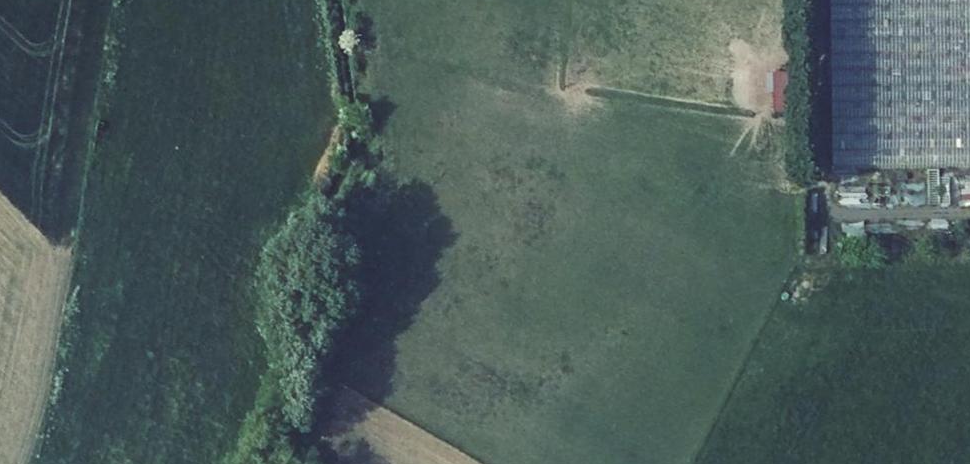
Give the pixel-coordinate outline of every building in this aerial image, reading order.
[(835,166),(969,163),(969,0),(832,0),(835,166)]
